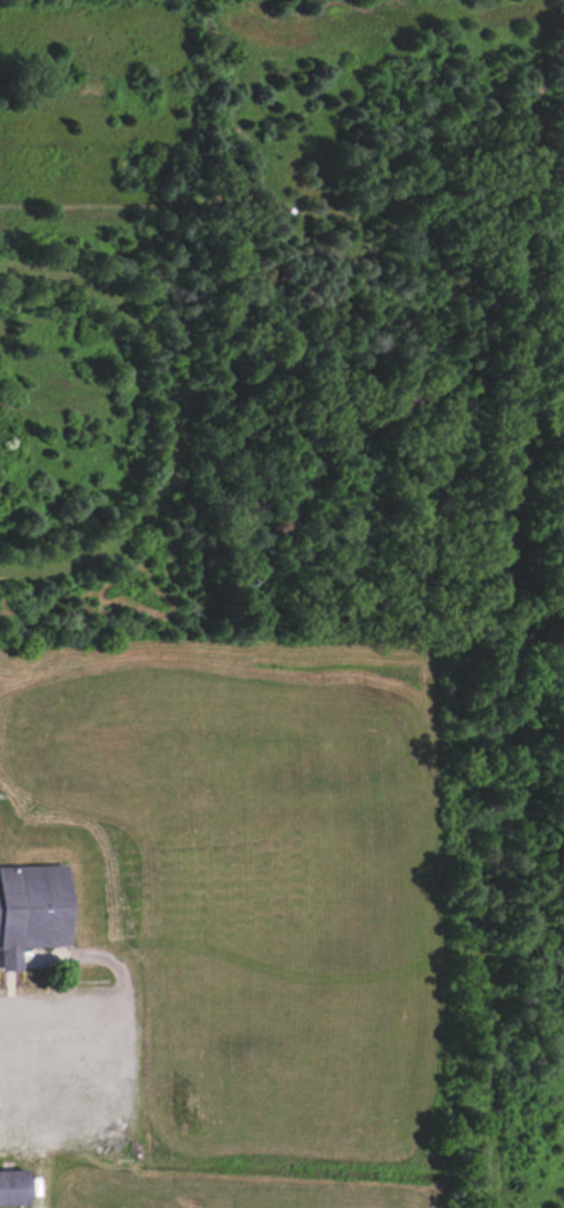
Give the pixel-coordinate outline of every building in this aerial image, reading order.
[(64,864),(0,866),(0,970),(19,969),(18,948),(67,946),(64,864)] [(26,1205),(26,1169),(0,1169),(0,1205),(26,1205)]
